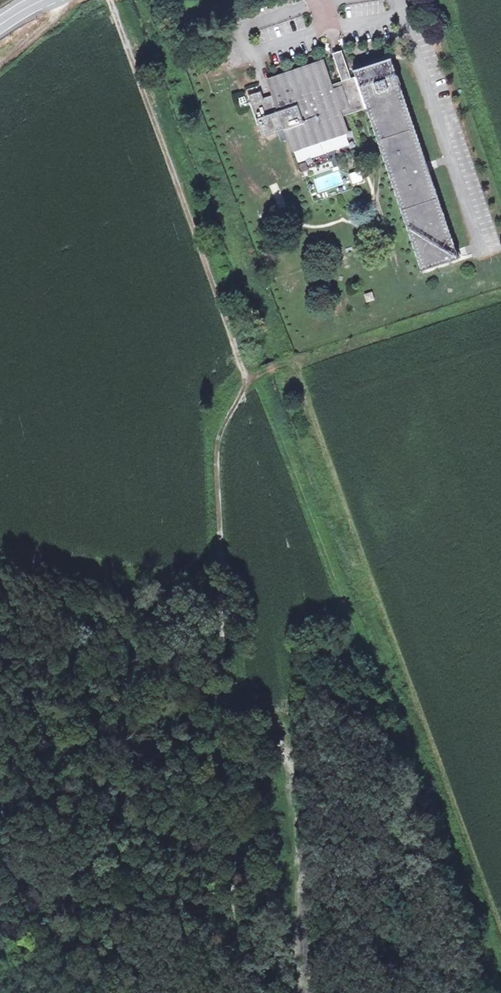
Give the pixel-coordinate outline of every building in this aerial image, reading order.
[(178,22),(179,25),(181,26),(184,27),(187,27),(189,25),(191,23),(192,20),(192,17),(190,15),(188,13),(185,12),(182,13),(180,14),(178,16),(177,19),(178,22)] [(333,47),(341,71),(350,68),(342,44),(333,47)] [(350,68),(341,71),(339,72),(340,76),(329,80),(322,56),(294,66),(282,70),(269,74),(273,87),(262,91),(260,83),(247,87),(262,129),(284,122),(292,143),(298,140),(344,124),(339,109),(344,108),(365,101),(420,261),(453,249),(451,242),(424,163),(422,156),(396,78),(398,77),(395,67),(393,68),(387,52),(353,63),(355,71),(352,73),(350,68)] [(353,185),(364,181),(360,169),(348,174),(353,185)] [(373,292),(364,293),(365,302),(374,301),(373,292)]
